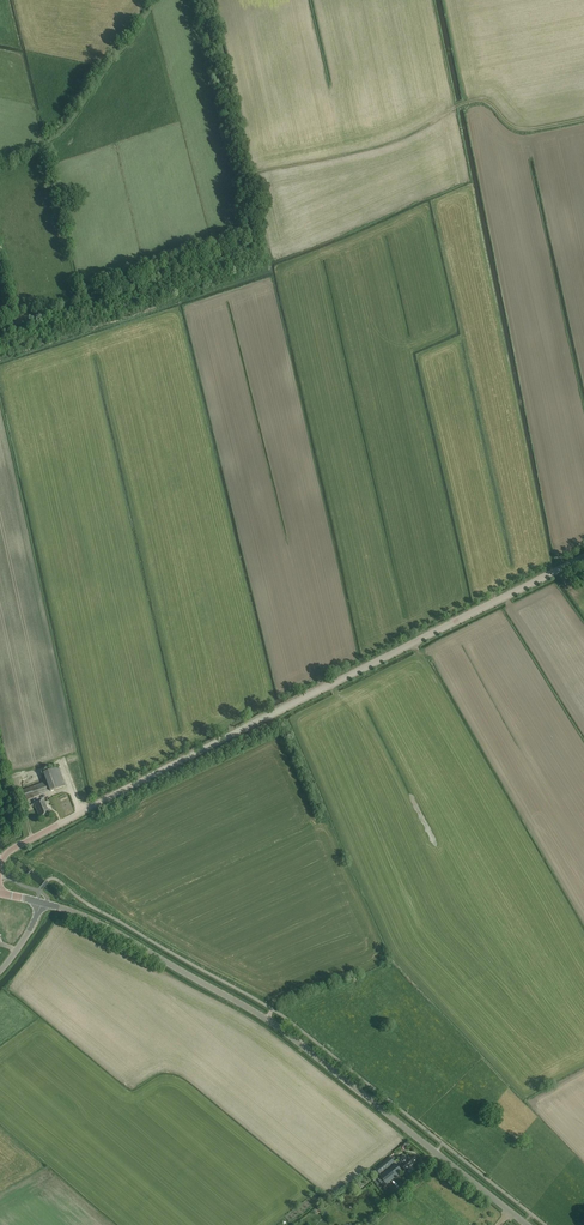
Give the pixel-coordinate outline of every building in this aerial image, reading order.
[(43,773),(46,781),(50,792),(65,786),(58,768),(43,773)] [(50,792),(46,781),(23,790),(25,797),(26,801),(50,792)] [(25,797),(23,790),(17,792),(21,809),(28,808),(25,797)] [(34,804),(40,818),(50,813),(44,800),(34,804)] [(415,1158),(413,1156),(408,1160),(405,1157),(400,1161),(403,1165),(401,1166),(406,1172),(410,1168),(418,1161),(417,1160),(416,1158),(415,1158)] [(391,1158),(376,1170),(380,1174),(395,1162),(391,1158)] [(380,1177),(387,1185),(403,1172),(396,1164),(380,1177)]
